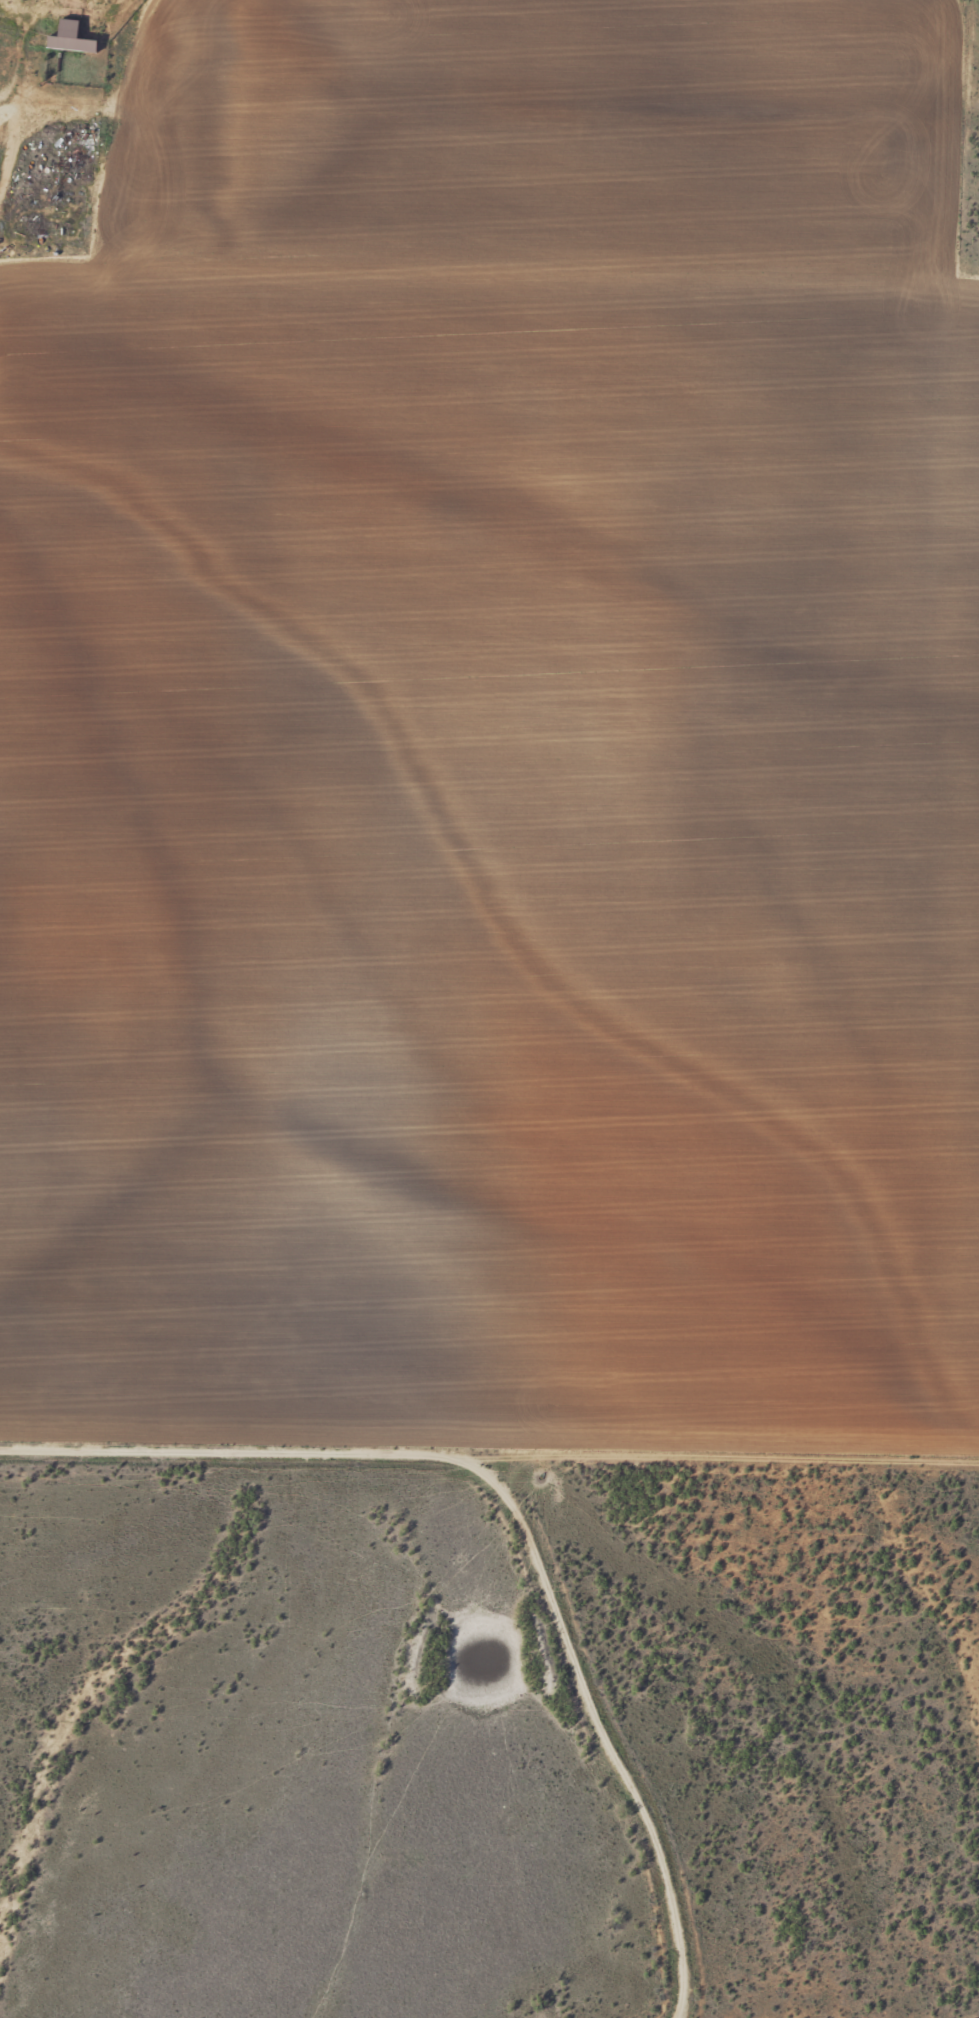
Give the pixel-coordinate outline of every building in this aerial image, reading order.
[(95,53),(95,40),(76,39),(77,20),(57,19),(56,36),(46,35),(45,50),(95,53)]
